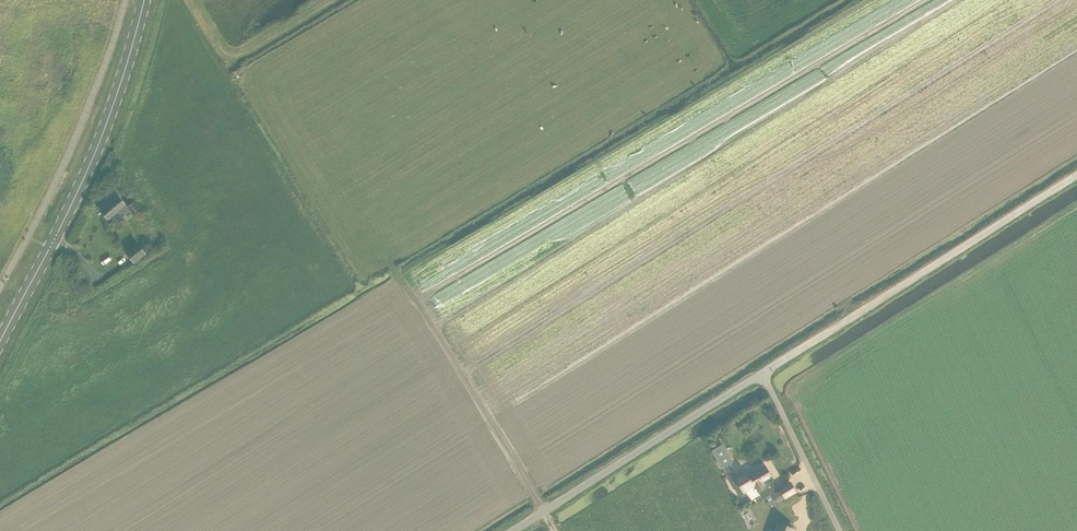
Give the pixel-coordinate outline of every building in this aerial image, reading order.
[(123,217),(130,211),(127,207),(128,206),(115,192),(98,207),(108,220),(118,212),(123,217)] [(127,207),(130,211),(134,216),(140,211),(133,202),(128,206),(127,207)] [(139,245),(127,255),(134,264),(146,254),(139,245)] [(725,449),(714,456),(720,466),(720,465),(723,470),(734,464),(725,449)] [(746,473),(734,480),(742,493),(754,486),(758,492),(762,500),(763,499),(764,501),(773,500),(778,497),(783,495),(780,490),(776,492),(773,488),(774,488),(772,484),(775,482),(766,466),(748,476),(746,473)] [(775,530),(794,530),(779,523),(775,530)]
